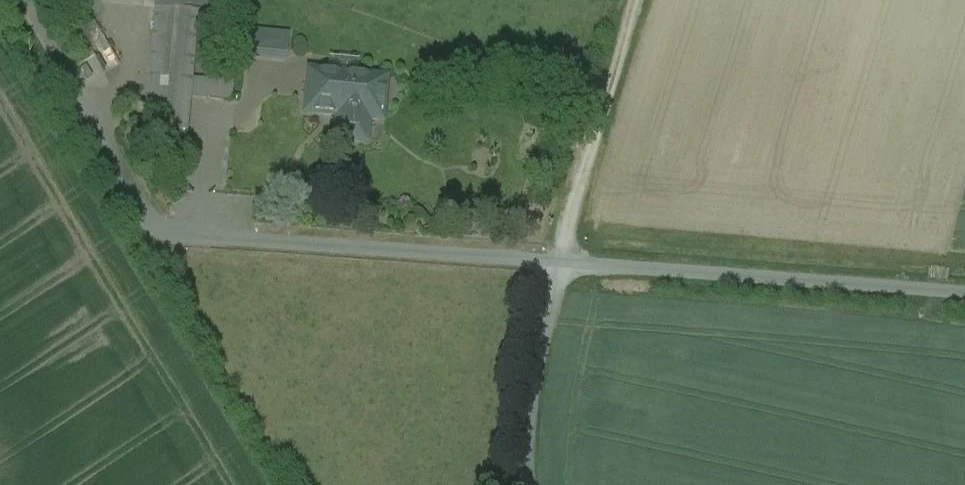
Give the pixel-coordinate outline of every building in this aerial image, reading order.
[(197,12),(156,8),(145,130),(157,131),(186,133),(189,97),(190,82),(197,12)] [(259,32),(259,61),(291,62),(291,33),(259,32)] [(384,81),(310,74),(309,84),(306,84),(305,93),(308,96),(306,112),(339,115),(336,139),(364,142),(366,118),(380,119),(384,81)] [(232,86),(190,82),(189,97),(231,100),(232,86)]
